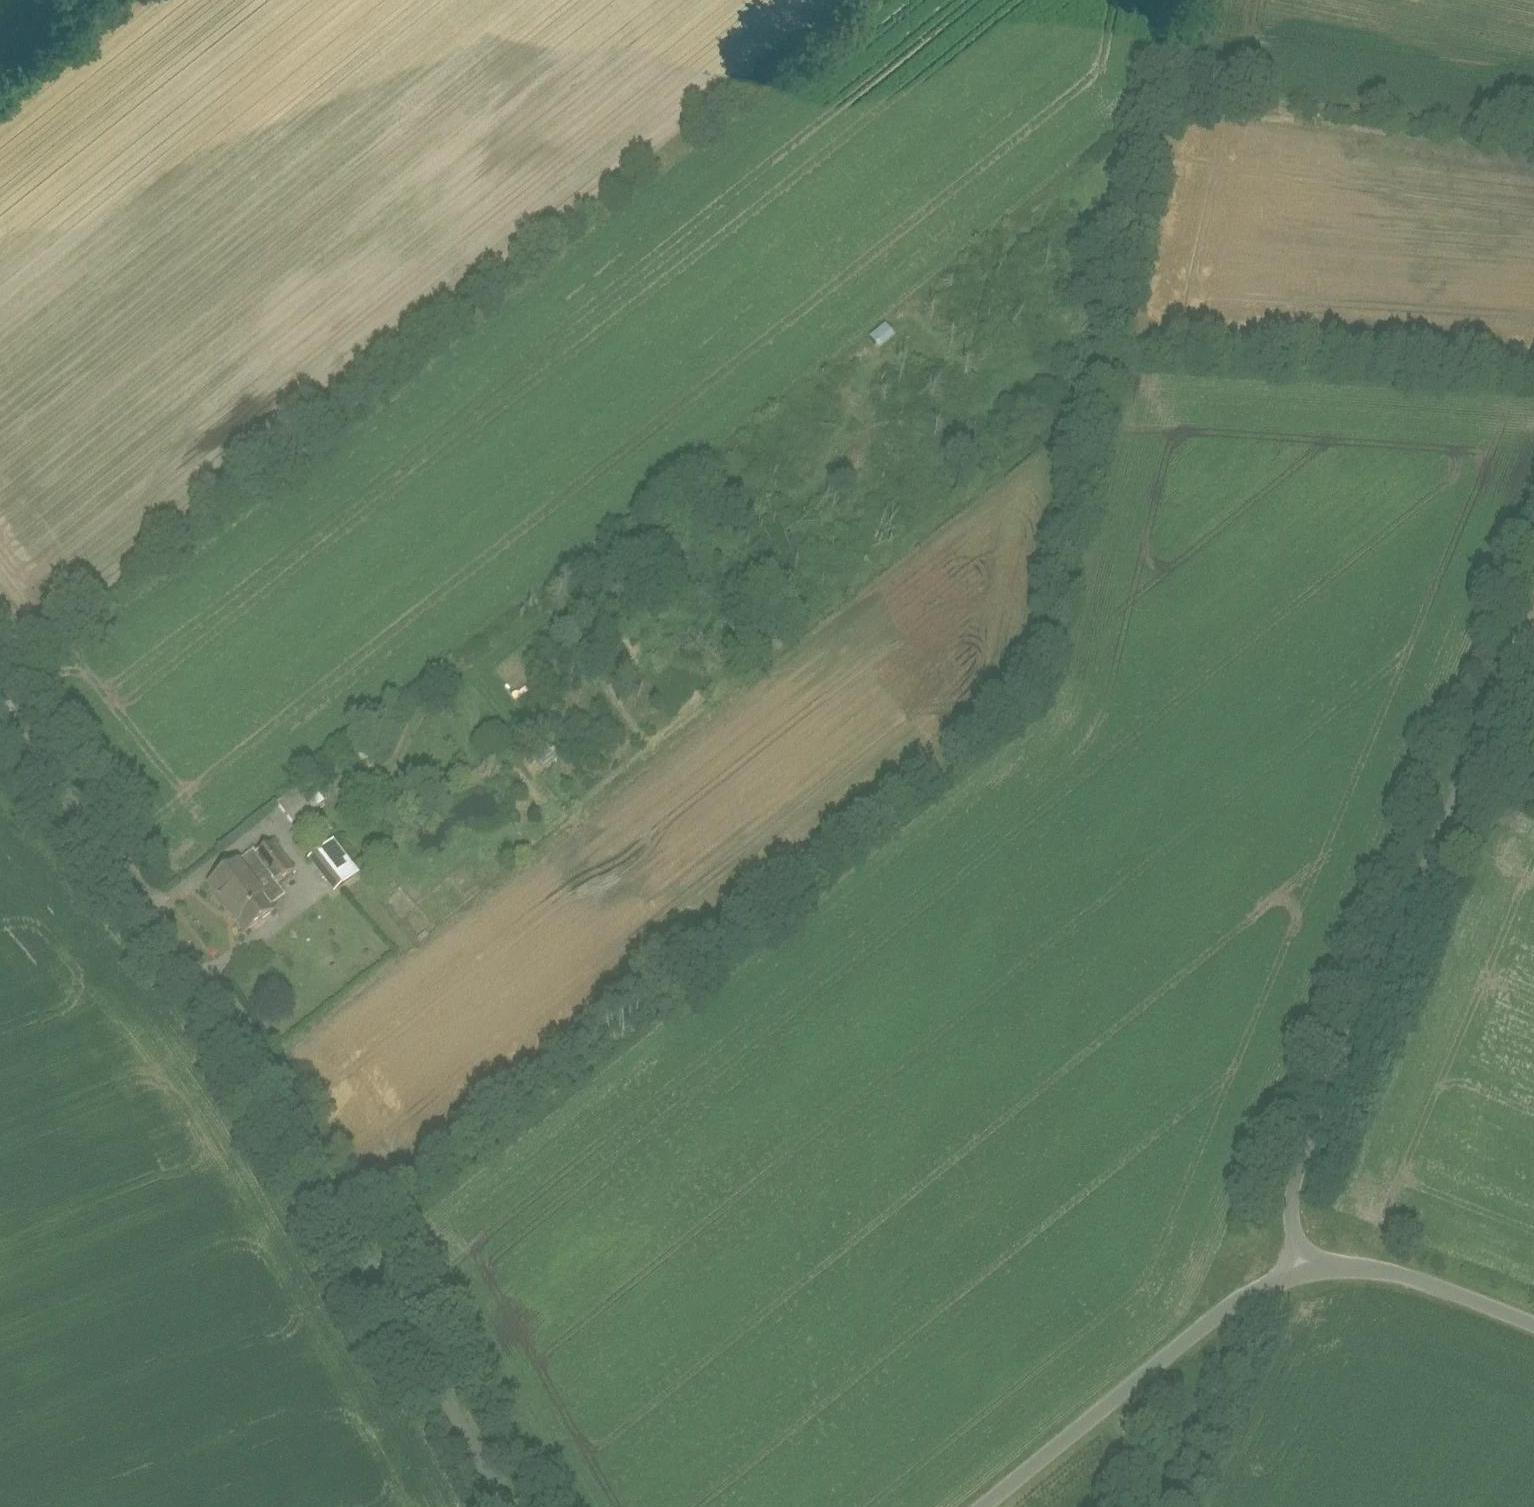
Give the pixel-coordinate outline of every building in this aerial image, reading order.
[(879,350),(895,336),(884,324),(869,338),(879,350)] [(302,785),(277,803),(294,826),(319,808),(302,785)] [(338,836),(310,857),(338,892),(365,871),(338,836)] [(277,843),(259,855),(280,883),(297,871),(277,843)] [(242,862),(273,905),(287,894),(280,883),(259,855),(256,851),(242,862)] [(242,862),(211,884),(248,935),(279,913),(273,905),(242,862)]
